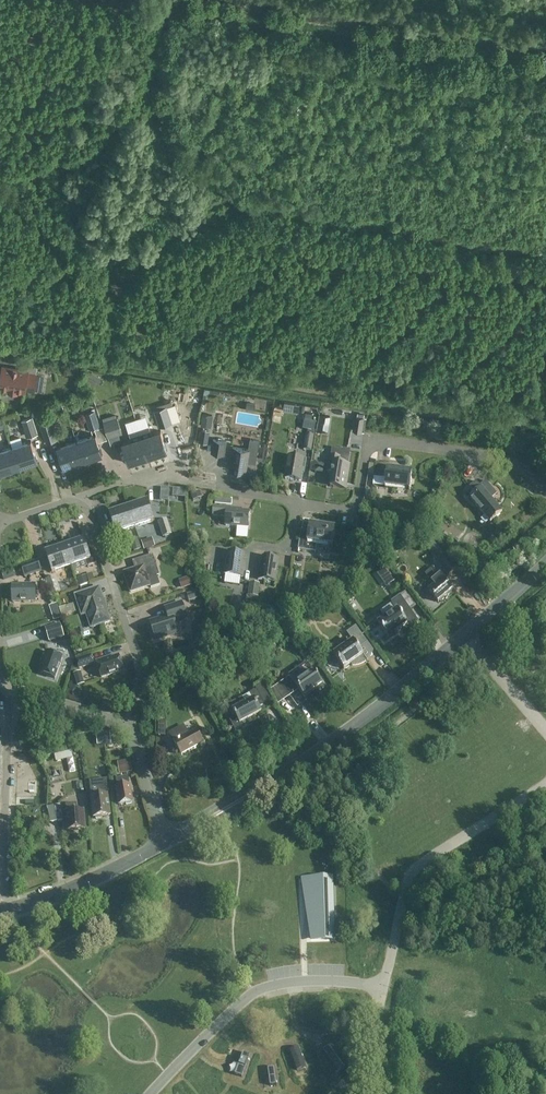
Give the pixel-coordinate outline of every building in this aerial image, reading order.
[(8,388),(19,390),(25,391),(25,389),(27,389),(26,390),(35,391),(35,390),(42,391),(44,376),(38,375),(38,374),(36,374),(28,373),(28,371),(3,367),(2,369),(0,369),(0,387),(8,388)] [(87,379),(97,385),(101,378),(91,372),(87,379)] [(84,377),(75,379),(77,387),(86,385),(84,377)] [(184,393),(174,392),(173,401),(183,402),(184,393)] [(256,404),(247,402),(246,410),(254,411),(256,404)] [(178,418),(174,405),(154,411),(159,428),(172,424),(171,420),(178,418)] [(85,414),(90,430),(100,426),(95,411),(85,414)] [(305,417),(303,429),(308,430),(315,431),(317,419),(312,418),(313,413),(306,412),(305,417)] [(202,413),(200,426),(211,428),(213,415),(202,413)] [(320,414),(317,433),(328,435),(331,416),(320,414)] [(146,416),(136,419),(139,430),(149,426),(146,416)] [(362,432),(362,429),(364,417),(356,416),(353,431),(362,432)] [(22,421),(27,437),(38,434),(33,417),(22,421)] [(58,439),(50,417),(39,420),(47,443),(58,439)] [(103,421),(108,438),(122,434),(118,417),(103,421)] [(136,419),(125,422),(129,433),(139,430),(136,419)] [(149,426),(139,430),(142,437),(152,434),(149,426)] [(139,430),(129,433),(131,441),(142,437),(139,430)] [(165,452),(168,451),(161,431),(152,434),(142,437),(149,460),(166,455),(165,452)] [(303,449),(311,451),(314,435),(306,434),(303,449)] [(83,461),(103,455),(96,435),(77,441),(83,461)] [(133,466),(149,460),(142,437),(131,441),(122,444),(129,463),(132,463),(133,466)] [(226,441),(214,439),(211,452),(224,454),(226,441)] [(246,472),(247,462),(256,463),(259,441),(250,440),(249,449),(232,446),(231,455),(233,455),(230,470),(246,472)] [(19,467),(38,461),(32,441),(12,447),(19,467)] [(64,467),(83,461),(77,441),(57,447),(64,467)] [(12,447),(0,451),(0,473),(19,467),(12,447)] [(303,467),(305,467),(306,459),(289,456),(285,479),(300,481),(303,467)] [(330,486),(346,489),(350,465),(340,463),(341,458),(330,456),(328,472),(333,473),(330,486)] [(312,476),(321,477),(321,472),(327,472),(327,463),(312,462),(312,476)] [(385,487),(409,490),(412,471),(389,468),(389,464),(376,462),(374,477),(386,479),(385,487)] [(469,487),(475,493),(469,498),(490,522),(502,512),(489,496),(495,491),(486,480),(480,485),(476,481),(469,487)] [(200,490),(191,493),(193,500),(202,497),(200,490)] [(135,527),(155,520),(148,500),(128,507),(135,527)] [(116,533),(135,527),(128,507),(109,513),(113,525),(116,533)] [(213,515),(226,516),(225,525),(248,527),(250,512),(235,511),(235,508),(214,507),(213,515)] [(158,522),(163,537),(172,534),(167,519),(158,522)] [(317,542),(332,545),(335,527),(310,523),(308,534),(301,533),(299,549),(315,552),(317,542)] [(118,541),(116,533),(113,525),(104,528),(109,544),(118,541)] [(360,531),(356,543),(365,545),(368,533),(360,531)] [(155,546),(152,538),(142,541),(144,549),(155,546)] [(66,545),(72,565),(87,560),(89,566),(97,564),(92,550),(88,551),(85,539),(66,545)] [(440,548),(434,541),(425,548),(431,555),(440,548)] [(131,544),(133,551),(141,548),(139,542),(131,544)] [(52,572),(72,565),(66,545),(45,552),(52,572)] [(243,577),(244,568),(242,568),(244,554),(229,551),(224,585),(239,587),(237,600),(246,602),(248,584),(240,583),(241,577),(243,577)] [(135,569),(124,572),(131,592),(150,586),(151,587),(159,584),(156,576),(154,577),(151,567),(156,565),(153,554),(132,561),(135,569)] [(447,554),(437,562),(449,576),(459,568),(447,554)] [(258,579),(275,582),(278,559),(263,556),(261,571),(259,570),(258,579)] [(41,571),(38,560),(21,566),(25,576),(41,571)] [(438,602),(453,590),(433,567),(425,574),(435,585),(428,591),(438,602)] [(395,580),(387,568),(377,574),(386,587),(395,580)] [(89,583),(86,575),(77,578),(80,586),(89,583)] [(45,579),(51,595),(61,591),(56,576),(45,579)] [(181,579),(184,588),(192,585),(189,576),(181,579)] [(260,583),(250,582),(248,595),(258,596),(260,583)] [(12,586),(12,601),(35,601),(35,584),(26,584),(26,586),(12,586)] [(87,614),(91,627),(110,621),(99,587),(76,595),(82,615),(87,614)] [(388,638),(408,624),(402,616),(418,605),(407,590),(391,601),(397,610),(378,623),(388,638)] [(187,594),(189,601),(200,597),(198,591),(187,594)] [(291,593),(288,606),(295,607),(298,594),(291,593)] [(187,620),(182,602),(165,608),(168,617),(150,623),(156,639),(178,632),(175,624),(187,620)] [(294,626),(302,627),(304,617),(295,616),(294,626)] [(226,621),(227,634),(239,634),(238,620),(226,621)] [(64,637),(60,624),(45,628),(49,642),(64,637)] [(363,663),(365,662),(367,660),(367,661),(368,661),(358,647),(367,641),(356,626),(347,632),(353,641),(346,646),(342,640),(330,649),(344,669),(351,664),(352,665),(354,665),(356,665),(357,665),(358,665),(361,664),(363,663)] [(40,673),(55,678),(62,656),(46,651),(43,659),(45,660),(40,673)] [(94,663),(91,655),(76,660),(79,668),(94,663)] [(96,661),(102,678),(124,670),(119,656),(105,660),(105,658),(96,661)] [(323,684),(313,670),(294,683),(290,677),(280,683),(290,696),(299,690),(304,697),(316,689),(320,695),(327,690),(322,684),(323,684)] [(82,678),(76,680),(78,686),(84,684),(82,678)] [(268,711),(257,690),(231,704),(234,710),(232,711),(235,716),(234,716),(235,718),(230,721),(236,731),(257,720),(255,716),(260,713),(260,715),(268,711)] [(197,733),(190,737),(184,726),(170,734),(182,755),(203,744),(197,733)] [(119,774),(132,772),(130,760),(117,762),(119,774)] [(130,785),(129,776),(116,778),(118,787),(116,787),(119,804),(133,802),(130,785)] [(107,779),(90,781),(94,817),(109,815),(110,814),(108,794),(107,793),(109,793),(107,779)] [(77,811),(76,803),(66,804),(66,812),(68,831),(85,829),(84,810),(77,811)] [(61,804),(47,808),(48,811),(50,822),(64,819),(61,804)] [(313,939),(336,939),(336,882),(308,882),(308,907),(313,907),(313,939)] [(441,993),(441,1013),(454,1013),(455,993),(441,993)] [(468,994),(467,1014),(481,1014),(481,994),(468,994)] [(328,1046),(323,1050),(339,1071),(345,1067),(328,1046)] [(299,1047),(289,1050),(297,1071),(306,1067),(299,1047)] [(243,1052),(235,1075),(242,1077),(250,1054),(243,1052)] [(274,1067),(267,1068),(270,1086),(277,1085),(274,1067)]
